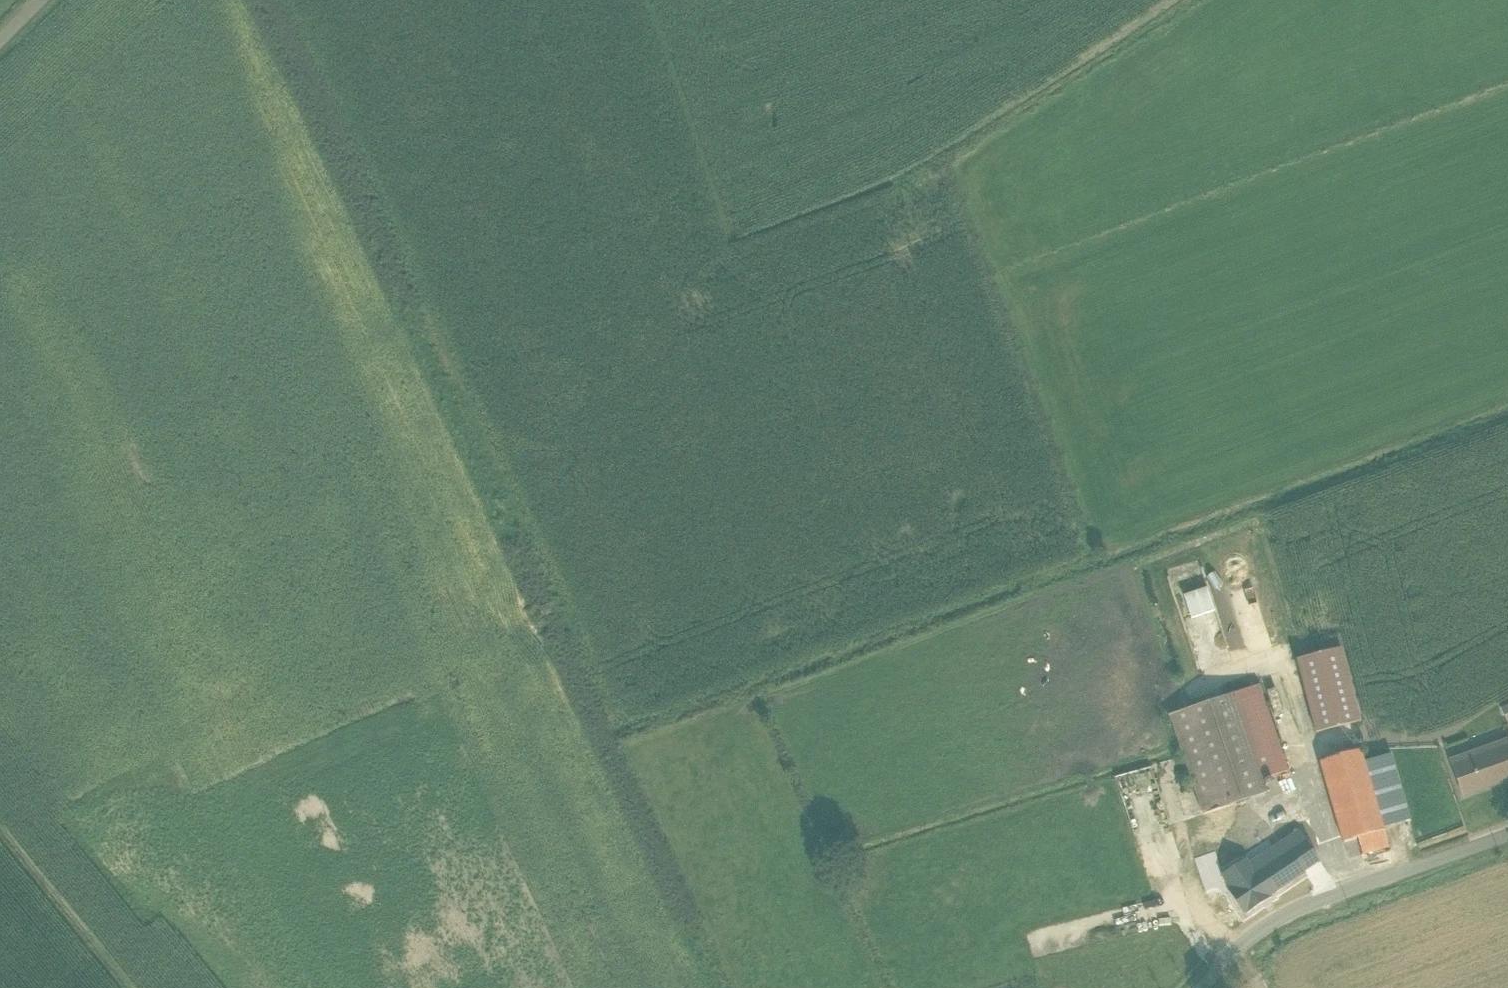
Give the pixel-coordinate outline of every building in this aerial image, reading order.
[(1299,665),(1313,733),(1354,725),(1340,656),(1299,665)] [(1267,773),(1294,765),(1266,676),(1175,705),(1206,803),(1270,783),(1267,773)] [(1501,714),(1507,710),(1507,698),(1496,704),(1501,714)] [(1507,780),(1507,735),(1445,760),(1461,799),(1507,780)] [(1322,761),(1342,837),(1363,831),(1369,850),(1410,839),(1389,760),(1363,767),(1359,751),(1322,761)] [(1114,774),(1119,795),(1158,785),(1153,764),(1114,774)] [(1227,910),(1321,879),(1302,822),(1208,853),(1227,910)]
